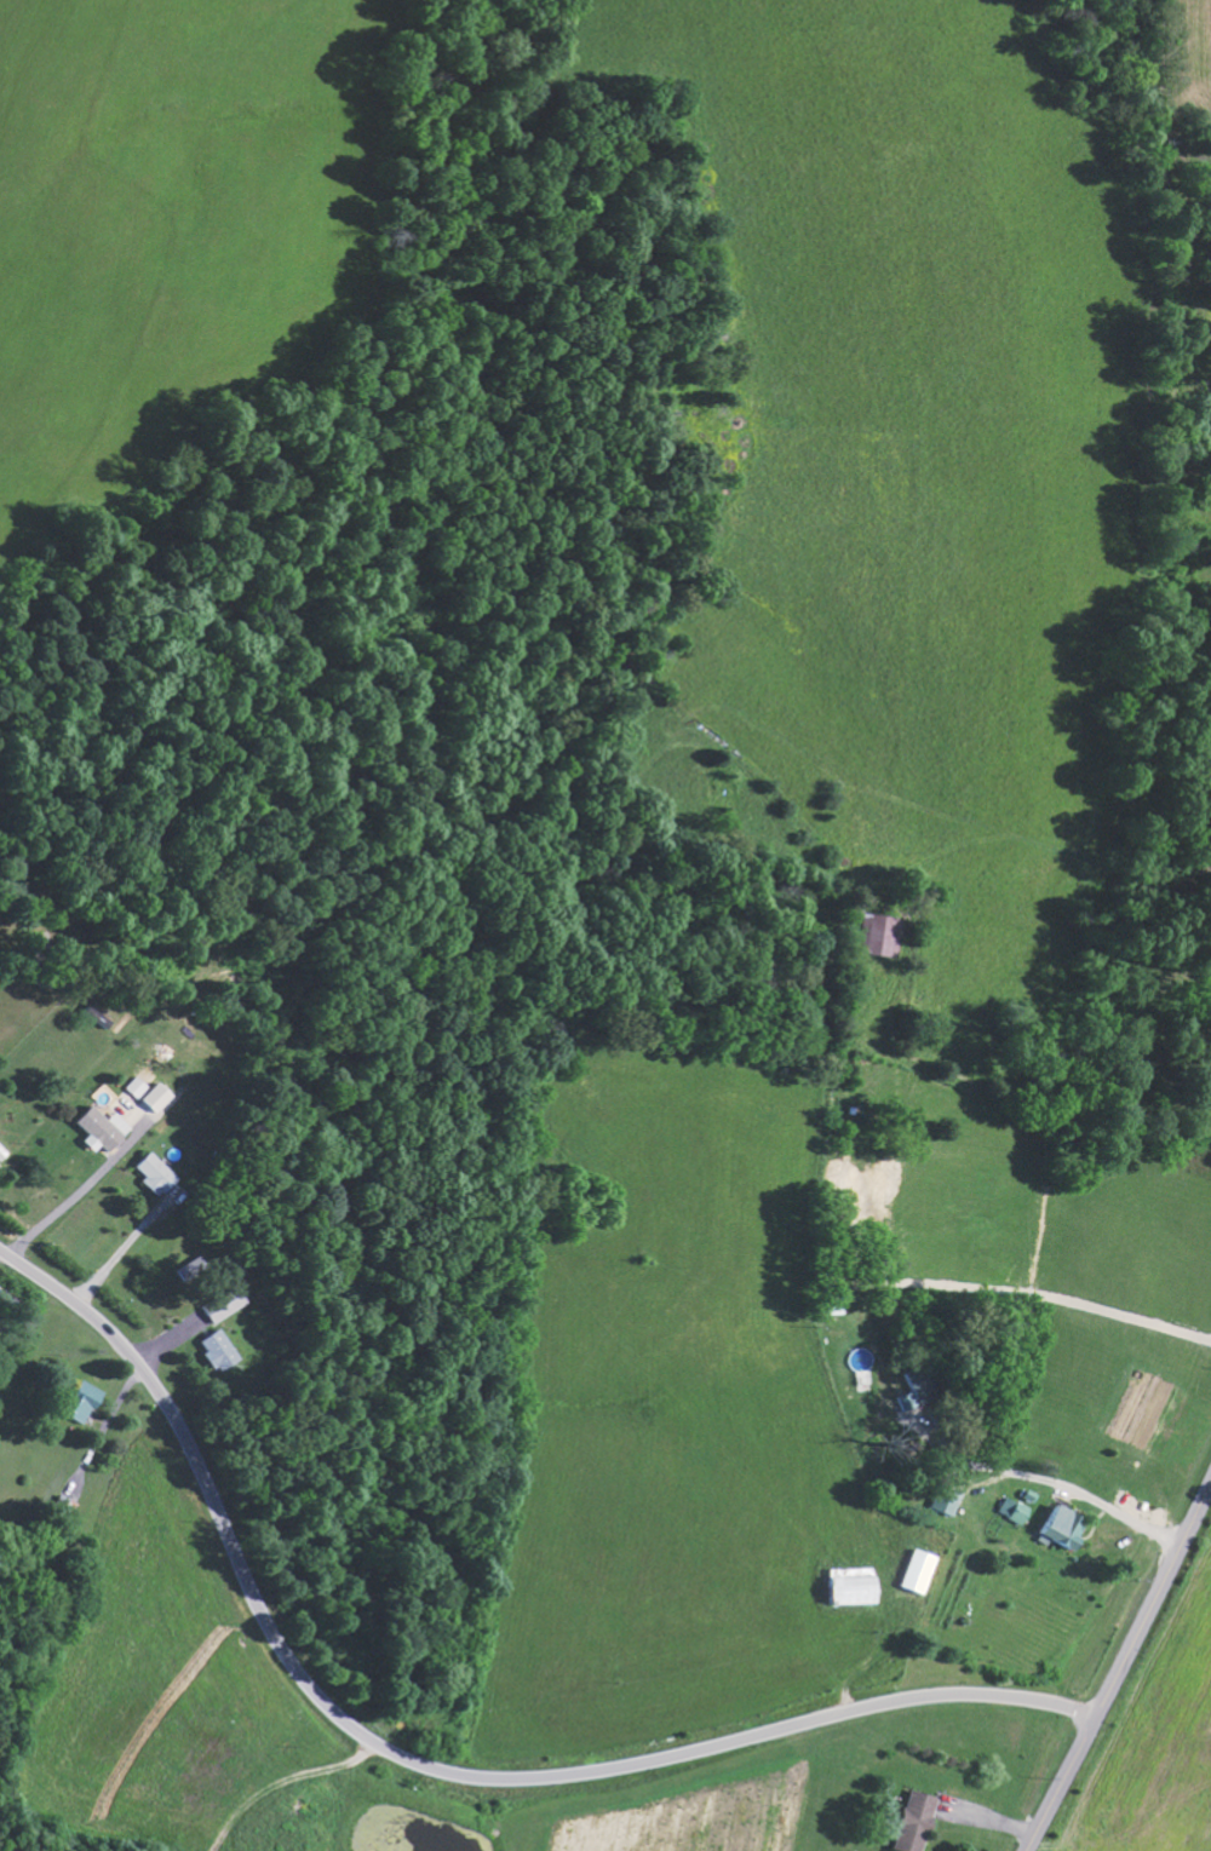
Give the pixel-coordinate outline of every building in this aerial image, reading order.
[(889,954),(888,915),(852,917),(854,956),(889,954)] [(138,1097),(158,1076),(147,1066),(127,1087),(138,1097)] [(147,1112),(151,1115),(156,1110),(160,1113),(176,1094),(160,1081),(140,1104),(124,1091),(112,1105),(119,1111),(112,1119),(96,1104),(80,1123),(93,1134),(88,1140),(99,1149),(103,1144),(113,1152),(147,1112)] [(182,1180),(155,1150),(137,1166),(148,1178),(145,1181),(162,1198),(182,1180)] [(209,1267),(200,1254),(179,1269),(188,1282),(209,1267)] [(822,1315),(839,1314),(839,1297),(822,1298),(822,1315)] [(106,1388),(82,1380),(69,1415),(93,1424),(106,1388)] [(958,1496),(933,1488),(926,1508),(950,1517),(958,1496)] [(994,1515),(1020,1524),(1025,1507),(1000,1498),(994,1515)] [(1069,1536),(1064,1533),(1072,1518),(1048,1503),(1030,1533),(1060,1551),(1069,1536)] [(930,1557),(906,1549),(893,1587),(916,1595),(930,1557)] [(865,1568),(837,1569),(838,1577),(818,1577),(819,1606),(866,1604),(865,1568)] [(900,1850),(914,1850),(932,1799),(905,1790),(886,1846),(900,1850)]
